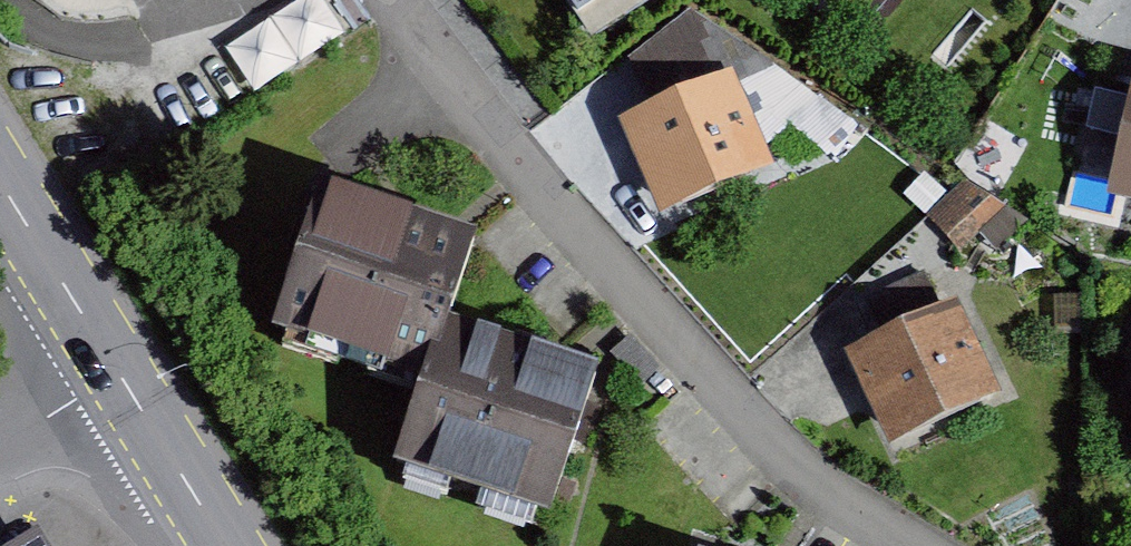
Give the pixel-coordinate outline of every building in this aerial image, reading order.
[(230,34),(251,80),(348,34),(332,0),(302,0),(230,34)] [(1105,16),(1071,201),(1130,212),(1130,20),(1105,16)] [(732,90),(625,131),(661,222),(768,180),(732,90)] [(963,185),(927,226),(965,259),(1001,218),(963,185)] [(468,245),(318,196),(271,338),(421,388),(441,327),(468,245)] [(958,318),(847,365),(885,454),(997,407),(958,318)] [(593,377),(441,327),(421,388),(392,475),(544,525),(593,377)]
